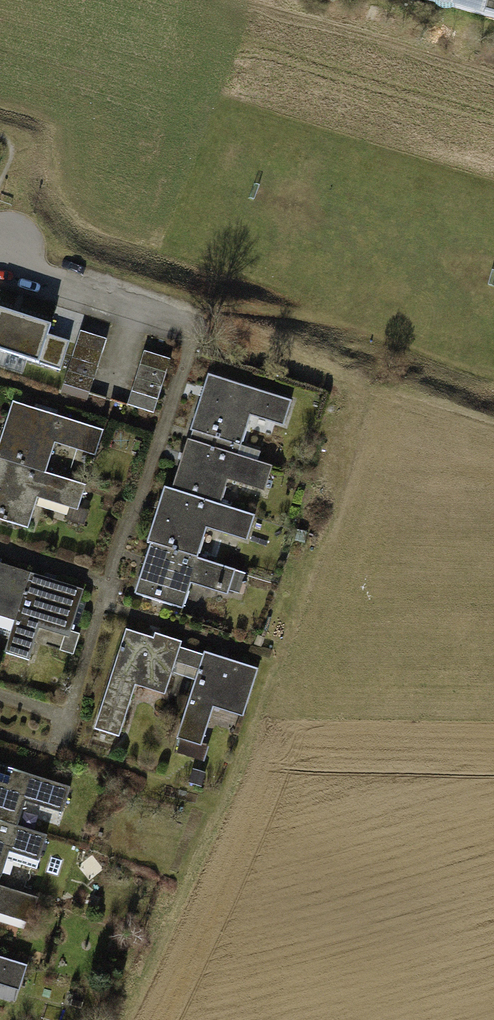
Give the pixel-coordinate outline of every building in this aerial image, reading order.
[(493,21),(493,0),(432,0),(493,21)] [(0,309),(0,350),(60,370),(69,342),(48,335),(51,325),(0,309)] [(108,344),(85,336),(66,388),(90,396),(108,344)] [(167,363),(145,356),(129,405),(150,412),(167,363)] [(211,379),(143,594),(189,608),(198,582),(235,594),(242,572),(203,560),(213,532),(253,544),(262,515),(230,505),(236,485),(269,495),(279,465),(242,454),(252,421),(288,433),(297,406),(211,379)] [(0,456),(0,519),(29,528),(39,496),(79,508),(86,485),(52,474),(62,445),(101,457),(108,433),(16,405),(0,456)] [(0,571),(0,623),(16,628),(9,654),(35,662),(43,634),(74,643),(87,597),(0,571)] [(129,631),(97,731),(125,739),(138,699),(161,706),(170,677),(200,687),(182,744),(204,751),(217,711),(247,720),(261,673),(129,631)] [(27,924),(36,895),(3,885),(12,854),(38,862),(45,838),(21,831),(30,801),(69,813),(76,788),(0,766),(0,916),(27,924)] [(10,987),(17,964),(0,959),(0,984),(10,987)]
